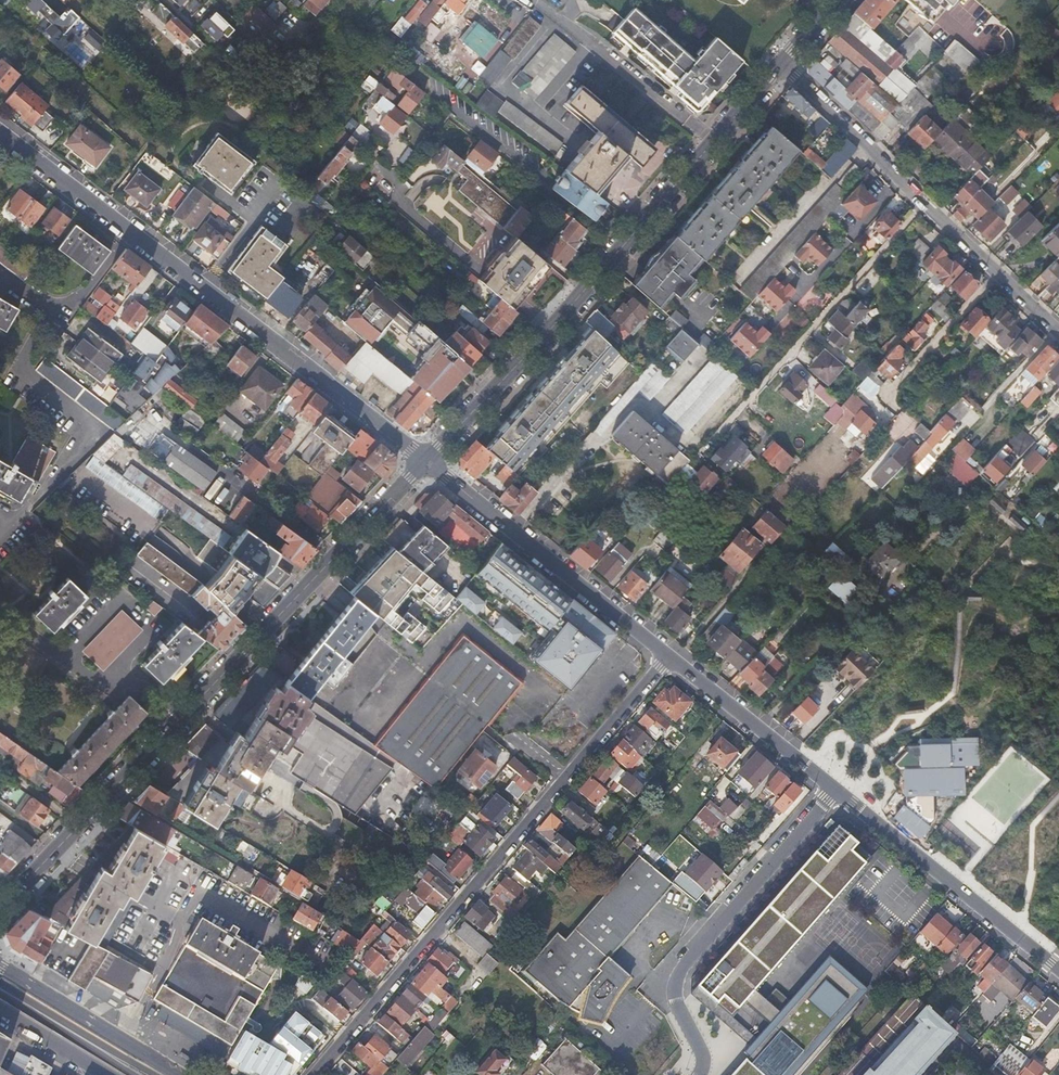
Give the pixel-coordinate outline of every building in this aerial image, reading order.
[(78,18),(66,8),(58,17),(40,0),(27,0),(23,3),(33,13),(36,10),(62,34),(78,18)] [(161,5),(156,1),(156,0),(138,0),(152,13),(161,5)] [(288,10),(277,0),(275,0),(267,8),(279,19),(288,10)] [(288,3),(296,9),(301,2),(298,0),(290,0),(288,3)] [(404,15),(410,21),(427,2),(424,0),(418,0),(404,15)] [(430,17),(436,21),(441,14),(442,15),(449,7),(456,12),(464,3),(460,0),(444,0),(430,17)] [(852,12),(870,27),(893,0),(863,0),(852,12)] [(908,2),(919,11),(918,12),(922,15),(923,14),(928,19),(945,0),(949,4),(953,0),(906,0),(908,2)] [(253,3),(238,19),(243,25),(251,17),(266,31),(274,22),(253,3)] [(165,5),(155,13),(165,23),(174,14),(165,5)] [(618,25),(709,97),(742,58),(715,35),(695,59),(633,7),(623,19),(618,25)] [(219,46),(235,30),(216,10),(199,26),(219,46)] [(870,27),(852,12),(843,23),(885,59),(894,48),(870,27)] [(155,13),(154,13),(165,23),(155,13)] [(174,14),(165,23),(191,47),(196,42),(199,45),(203,41),(174,14)] [(618,25),(623,19),(618,14),(612,20),(606,27),(612,32),(618,25)] [(530,16),(503,51),(514,60),(541,25),(530,16)] [(429,21),(419,34),(427,40),(437,27),(429,21)] [(165,23),(190,48),(191,47),(165,23)] [(479,23),(464,41),(483,56),(497,38),(479,23)] [(95,48),(101,41),(84,25),(80,29),(90,38),(87,41),(95,48)] [(679,96),(695,110),(697,110),(709,97),(618,25),(612,32),(626,44),(628,41),(632,44),(630,47),(674,84),(676,81),(680,85),(678,88),(683,91),(679,96)] [(914,29),(894,48),(904,56),(913,47),(913,43),(921,35),(914,29)] [(555,31),(522,69),(532,78),(523,89),(533,98),(576,49),(555,31)] [(955,39),(945,50),(947,52),(957,41),(955,39)] [(414,53),(406,46),(403,50),(411,56),(414,53)] [(894,48),(885,59),(894,68),(904,56),(894,48)] [(19,74),(11,67),(15,63),(5,55),(0,61),(0,85),(6,90),(19,74)] [(846,88),(812,59),(808,64),(808,72),(848,109),(857,99),(873,82),(846,57),(840,65),(854,79),(846,88)] [(494,61),(485,71),(490,75),(498,64),(494,61)] [(507,62),(489,84),(490,84),(504,95),(520,73),(507,62)] [(946,77),(934,66),(927,73),(940,84),(946,77)] [(413,82),(394,67),(384,80),(397,90),(401,86),(407,90),(397,103),(408,111),(423,92),(412,84),(413,82)] [(940,84),(927,73),(915,86),(913,87),(926,99),(940,84)] [(456,85),(462,88),(467,79),(461,76),(456,85)] [(44,102),(21,82),(6,100),(25,117),(44,102)] [(379,82),(374,88),(390,100),(395,94),(379,82)] [(890,112),(898,104),(873,82),(857,99),(882,120),(883,120),(890,112)] [(790,84),(781,94),(801,112),(804,110),(809,114),(815,108),(790,84)] [(598,129),(564,169),(591,189),(624,151),(640,165),(653,149),(579,85),(566,101),(598,129)] [(1058,86),(1046,98),(1058,111),(1058,87),(1058,86)] [(909,130),(930,107),(932,105),(926,99),(913,87),(898,104),(890,112),(883,120),(882,120),(871,131),(872,132),(880,141),(892,129),(900,120),(909,130)] [(374,88),(366,99),(374,105),(376,102),(387,111),(379,121),(392,131),(404,115),(392,106),(394,103),(390,100),(374,88)] [(506,99),(497,110),(554,153),(562,142),(506,99)] [(848,109),(871,131),(882,120),(857,99),(848,109)] [(25,117),(22,119),(30,126),(33,123),(41,130),(53,117),(45,110),(48,106),(44,102),(25,117)] [(952,118),(958,112),(952,106),(942,118),(941,118),(946,124),(952,118)] [(932,121),(938,114),(930,107),(909,130),(908,131),(915,139),(912,143),(920,151),(930,141),(932,139),(941,130),(932,121)] [(941,118),(942,118),(938,114),(932,121),(941,130),(946,124),(941,118)] [(830,122),(823,115),(808,130),(817,137),(830,122)] [(949,152),(967,133),(952,118),(946,124),(941,130),(932,139),(940,147),(941,148),(942,146),(949,152)] [(361,144),(371,132),(360,123),(347,139),(354,144),(357,141),(361,144)] [(80,125),(66,143),(95,165),(108,147),(80,125)] [(772,125),(678,236),(702,257),(704,259),(799,148),(772,125)] [(200,171),(227,191),(252,158),(217,131),(206,146),(208,148),(194,166),(197,169),(196,170),(199,172),(200,171)] [(968,131),(967,133),(949,152),(947,153),(971,176),(972,174),(991,155),(986,149),(987,147),(975,135),(973,136),(968,131)] [(841,145),(851,155),(857,147),(847,137),(841,145)] [(350,150),(354,144),(347,139),(343,144),(350,150)] [(485,169),(497,153),(480,139),(467,155),(485,169)] [(938,149),(940,147),(932,139),(930,141),(938,149)] [(316,176),(321,180),(325,183),(333,174),(335,175),(346,162),(344,161),(352,151),(350,150),(343,144),(316,176)] [(532,213),(492,182),(444,144),(432,159),(440,166),(445,160),(469,178),(459,191),(514,235),(532,213)] [(812,149),(807,155),(821,168),(831,176),(851,155),(841,145),(826,162),(812,149)] [(192,164),(194,166),(208,148),(206,146),(192,164)] [(252,158),(227,191),(229,193),(254,160),(252,158)] [(845,187),(862,168),(856,163),(843,176),(843,177),(839,182),(845,187)] [(161,167),(159,175),(168,178),(170,170),(161,167)] [(859,183),(870,171),(866,167),(848,187),(852,191),(859,183)] [(598,211),(606,200),(591,189),(564,169),(556,180),(598,211)] [(137,170),(123,188),(146,206),(160,188),(137,170)] [(978,180),(972,174),(971,176),(970,177),(954,193),(964,203),(979,187),(987,179),(984,175),(978,180)] [(316,176),(311,182),(316,186),(321,180),(316,176)] [(990,181),(987,179),(979,187),(964,203),(952,214),(960,221),(971,210),(974,212),(989,196),(991,194),(988,191),(986,194),(982,189),(990,181)] [(837,183),(740,290),(752,300),(758,295),(770,283),(774,278),(794,255),(808,239),(815,233),(837,207),(841,203),(849,194),(837,183)] [(874,198),(859,183),(852,191),(849,194),(841,203),(852,213),(859,219),(869,208),(867,205),(874,198)] [(1016,192),(1009,185),(1000,194),(1007,201),(1016,192)] [(18,216),(32,198),(26,194),(28,191),(22,186),(7,207),(18,216)] [(218,205),(193,186),(174,211),(171,215),(173,217),(176,214),(192,226),(207,206),(213,211),(216,208),(218,205)] [(989,196),(974,212),(978,217),(988,207),(994,201),(989,196)] [(38,203),(32,198),(18,216),(30,225),(46,204),(41,200),(38,203)] [(1024,199),(1013,209),(1020,216),(1030,206),(1024,199)] [(171,215),(174,211),(166,205),(154,220),(163,226),(171,215)] [(229,213),(218,205),(216,208),(227,216),(229,213)] [(43,222),(59,234),(70,219),(54,207),(43,222)] [(1004,222),(988,207),(978,217),(973,222),(989,238),(1004,222)] [(564,223),(556,233),(560,236),(575,247),(582,239),(580,237),(587,228),(564,211),(558,218),(564,223)] [(888,211),(874,227),(879,231),(875,236),(882,242),(900,222),(888,211)] [(1027,211),(1002,236),(1009,242),(1015,236),(1022,243),(1041,225),(1027,211)] [(334,220),(330,216),(318,231),(322,234),(334,220)] [(151,224),(159,230),(163,226),(154,220),(151,224)] [(1040,242),(1056,257),(1058,254),(1058,222),(1040,242)] [(75,223),(57,247),(93,274),(110,250),(75,223)] [(204,223),(191,240),(192,242),(197,246),(199,246),(216,259),(229,242),(221,235),(224,231),(218,226),(214,230),(204,223)] [(258,227),(285,247),(287,244),(260,224),(258,227)] [(255,292),(263,299),(264,297),(279,280),(283,275),(270,266),(285,247),(258,227),(228,268),(257,290),(255,292)] [(833,250),(815,233),(794,255),(802,262),(807,256),(817,266),(833,250)] [(364,247),(349,234),(337,247),(353,261),(364,247)] [(551,266),(514,235),(477,277),(494,292),(514,308),(551,266)] [(668,242),(661,250),(695,279),(696,279),(688,273),(702,257),(678,236),(677,235),(670,243),(668,242)] [(917,235),(906,247),(921,259),(931,248),(917,235)] [(575,247),(560,236),(554,244),(550,241),(544,249),(562,264),(575,247)] [(935,273),(947,259),(943,255),(945,252),(938,245),(923,262),(930,268),(935,273)] [(126,248),(125,248),(111,267),(135,285),(150,266),(126,248)] [(641,277),(634,285),(666,313),(674,303),(667,297),(673,290),(680,296),(695,279),(661,250),(639,275),(641,277)] [(1056,257),(1040,273),(1050,282),(1058,273),(1058,254),(1056,257)] [(931,277),(930,278),(937,285),(942,279),(947,284),(962,268),(954,260),(952,263),(947,259),(935,273),(931,277)] [(158,272),(150,266),(135,285),(130,292),(138,298),(158,272)] [(226,270),(255,292),(257,290),(228,268),(226,270)] [(926,272),(931,277),(935,273),(930,268),(926,272)] [(874,269),(854,286),(862,296),(883,279),(874,269)] [(951,285),(950,284),(937,298),(944,305),(957,290),(965,298),(978,284),(965,271),(951,285)] [(1050,282),(1046,285),(1051,290),(1055,286),(1058,289),(1058,273),(1050,282)] [(797,290),(788,281),(784,286),(774,278),(770,283),(758,295),(777,312),(797,290)] [(279,280),(264,297),(286,315),(300,297),(279,280)] [(444,341),(377,282),(370,290),(366,287),(347,308),(351,312),(343,322),(365,340),(369,343),(391,317),(396,322),(396,327),(417,345),(419,342),(431,352),(422,361),(419,359),(413,366),(416,369),(409,377),(417,383),(433,396),(435,397),(469,363),(444,341)] [(98,312),(85,302),(82,305),(106,324),(110,319),(114,313),(104,305),(110,296),(99,288),(92,297),(103,305),(98,312)] [(480,289),(476,296),(485,300),(488,293),(480,289)] [(514,308),(494,292),(485,303),(491,309),(507,322),(517,311),(514,308)] [(6,330),(18,308),(0,297),(0,327),(6,330)] [(181,326),(183,324),(192,311),(174,297),(162,312),(171,319),(170,320),(173,323),(174,321),(181,326)] [(597,309),(586,321),(592,327),(606,340),(615,329),(624,337),(629,330),(647,310),(632,297),(625,305),(623,303),(612,316),(616,320),(613,323),(609,320),(597,309)] [(843,299),(836,307),(839,309),(846,315),(856,303),(850,297),(843,299)] [(468,298),(463,304),(477,316),(481,312),(480,308),(468,298)] [(860,298),(856,303),(846,315),(855,323),(870,306),(865,303),(860,298)] [(942,316),(949,309),(944,305),(937,298),(931,305),(942,316)] [(1031,318),(1009,298),(1002,306),(1016,319),(1012,323),(1020,330),(1031,318)] [(133,300),(119,317),(133,328),(146,310),(133,300)] [(228,325),(199,303),(192,311),(183,324),(185,325),(186,323),(204,336),(200,341),(191,349),(188,347),(182,343),(189,333),(181,326),(166,346),(155,361),(140,382),(154,393),(161,386),(168,379),(201,350),(228,325)] [(463,304),(457,311),(481,332),(487,325),(478,317),(477,316),(463,304)] [(537,314),(541,309),(534,304),(530,308),(537,314)] [(977,304),(974,307),(988,320),(991,317),(977,304)] [(314,320),(318,316),(304,305),(293,318),(306,330),(314,320)] [(1016,319),(1002,306),(985,324),(978,333),(1000,352),(1020,330),(1012,323),(1016,319)] [(974,307),(958,324),(965,330),(973,337),(988,320),(974,307)] [(676,308),(670,316),(681,326),(688,318),(676,308)] [(507,322),(491,309),(489,312),(485,316),(480,315),(478,317),(487,325),(497,334),(507,322)] [(846,315),(839,309),(828,321),(835,327),(827,336),(830,338),(832,340),(839,347),(848,337),(845,335),(855,323),(846,315)] [(909,331),(899,342),(902,345),(907,349),(910,345),(914,348),(920,340),(926,334),(922,330),(933,319),(926,313),(910,331),(909,331)] [(681,326),(670,316),(664,323),(676,334),(683,327),(681,326)] [(676,334),(666,346),(683,362),(698,344),(700,346),(702,344),(708,349),(715,341),(704,332),(697,339),(683,326),(689,319),(688,318),(681,326),(683,327),(676,334)] [(110,319),(106,324),(130,343),(134,337),(110,319)] [(325,357),(339,370),(351,356),(341,347),(343,344),(339,341),(337,343),(321,330),(323,327),(314,320),(303,335),(326,355),(325,357)] [(757,331),(746,321),(729,339),(748,358),(772,334),(762,325),(757,331)] [(965,330),(958,324),(956,326),(963,333),(965,330)] [(462,335),(478,350),(480,348),(482,350),(484,349),(490,343),(490,342),(471,325),(462,335)] [(1027,325),(1013,341),(1021,348),(1028,354),(1042,338),(1027,325)] [(166,346),(142,327),(134,337),(130,343),(155,361),(166,346)] [(592,327),(486,448),(496,456),(499,459),(506,465),(512,470),(618,351),(606,340),(592,327)] [(91,329),(69,358),(97,380),(104,371),(106,373),(116,359),(114,357),(119,350),(91,329)] [(469,363),(479,351),(478,350),(462,335),(455,329),(444,341),(469,363)] [(881,347),(888,353),(898,342),(904,335),(899,330),(889,340),(888,339),(881,347)] [(955,346),(961,351),(967,344),(962,339),(955,346)] [(213,340),(201,350),(209,358),(221,348),(213,340)] [(351,356),(339,370),(340,371),(340,370),(358,385),(372,369),(403,394),(386,414),(406,429),(433,396),(417,383),(409,377),(369,343),(365,340),(351,356)] [(1021,348),(1013,341),(1008,347),(1016,354),(1021,348)] [(898,343),(891,350),(898,356),(904,349),(898,343)] [(1047,343),(1025,369),(1029,373),(1032,370),(1039,376),(1058,354),(1047,343)] [(240,344),(226,363),(230,366),(229,368),(231,371),(233,369),(240,374),(254,355),(240,344)] [(951,351),(957,356),(961,351),(955,346),(951,351)] [(845,364),(825,347),(808,367),(828,383),(845,364)] [(885,358),(895,368),(902,360),(898,356),(891,350),(885,358)] [(663,413),(674,423),(726,365),(715,356),(663,413)] [(59,368),(46,357),(36,370),(36,371),(37,370),(116,430),(127,420),(59,368)] [(864,379),(867,375),(870,372),(875,367),(864,358),(853,370),(864,379)] [(880,369),(888,376),(895,368),(885,358),(878,366),(880,369)] [(1046,372),(1058,383),(1058,358),(1046,372)] [(653,361),(643,373),(636,380),(594,428),(601,434),(640,391),(649,399),(670,376),(653,361)] [(260,364),(256,369),(274,383),(276,380),(282,385),(284,383),(260,364)] [(726,365),(674,423),(686,433),(737,376),(726,365)] [(870,372),(874,375),(880,369),(878,366),(877,365),(875,367),(870,372)] [(885,379),(891,382),(900,373),(895,368),(888,376),(885,379)] [(274,383),(256,369),(240,390),(264,408),(282,385),(276,380),(274,383)] [(787,382),(780,389),(794,401),(801,393),(800,392),(807,383),(794,371),(786,380),(787,382)] [(867,375),(875,381),(878,378),(874,375),(870,372),(867,375)] [(862,381),(876,394),(876,393),(876,391),(877,388),(879,385),(875,381),(867,375),(864,379),(862,381)] [(670,376),(649,399),(650,400),(671,377),(670,376)] [(313,391),(296,378),(286,391),(289,393),(294,397),(289,403),(299,410),(313,391)] [(168,379),(163,387),(191,408),(196,401),(168,379)] [(836,417),(838,419),(843,413),(843,408),(841,405),(837,402),(838,399),(821,384),(815,390),(840,412),(836,417)] [(1034,385),(1020,400),(1026,406),(1040,391),(1034,385)] [(1049,396),(1058,404),(1058,403),(1058,386),(1049,396)] [(331,405),(313,391),(299,410),(298,411),(316,424),(324,413),(326,411),(331,405)] [(838,419),(836,421),(844,428),(851,421),(864,433),(875,422),(871,419),(862,411),(867,406),(852,392),(843,403),(841,405),(843,408),(843,413),(838,419)] [(191,408),(207,421),(213,414),(196,401),(191,408)] [(492,416),(495,419),(510,404),(506,401),(492,416)] [(292,418),(298,411),(299,410),(289,403),(282,413),(291,420),(292,418)] [(510,404),(495,419),(500,424),(515,409),(510,404)] [(862,411),(871,419),(876,414),(867,406),(862,411)] [(616,436),(637,412),(635,410),(630,416),(613,434),(616,436)] [(186,412),(178,423),(195,435),(203,423),(186,412)] [(663,435),(637,412),(616,436),(641,459),(650,450),(663,435)] [(322,475),(325,471),(344,447),(353,435),(340,426),(336,422),(324,413),(316,424),(311,430),(326,442),(309,465),(322,475)] [(945,413),(930,429),(932,431),(939,437),(954,421),(945,413)] [(221,415),(213,426),(236,443),(245,433),(221,415)] [(259,461),(277,474),(283,466),(274,460),(289,441),(288,440),(293,433),(287,429),(290,424),(288,423),(266,452),(261,459),(259,461)] [(921,423),(915,429),(925,438),(931,431),(921,423)] [(852,424),(847,430),(855,437),(860,431),(852,424)] [(363,461),(383,477),(395,465),(393,453),(380,443),(372,451),(370,450),(378,441),(359,427),(353,435),(344,447),(361,459),(366,454),(368,456),(363,461)] [(1021,427),(1006,443),(1020,455),(1034,439),(1021,427)] [(742,437),(754,448),(760,442),(747,431),(742,437)] [(939,437),(932,431),(927,437),(934,443),(939,437)] [(125,441),(114,432),(110,436),(92,454),(93,454),(103,462),(125,441)] [(691,459),(663,435),(650,450),(666,462),(679,473),(687,463),(689,461),(691,459)] [(19,500),(26,489),(32,493),(56,452),(28,436),(11,465),(0,458),(0,489),(19,500)] [(934,443),(927,437),(917,447),(916,449),(923,455),(934,443)] [(916,449),(917,447),(907,438),(900,446),(910,455),(916,449)] [(486,448),(476,439),(460,456),(461,467),(475,479),(494,459),(496,456),(486,448)] [(775,440),(763,453),(783,471),(795,458),(775,440)] [(372,451),(380,443),(378,441),(370,450),(372,451)] [(720,447),(712,456),(726,468),(745,446),(739,441),(735,441),(726,452),(720,447)] [(177,443),(164,461),(203,489),(212,477),(221,482),(224,477),(177,443)] [(248,449),(261,459),(266,452),(253,443),(248,449)] [(883,466),(892,475),(907,459),(910,455),(900,446),(883,466)] [(1002,447),(982,468),(996,480),(1009,467),(1002,460),(1008,453),(1002,447)] [(1023,479),(1026,482),(1046,460),(1035,449),(1025,460),(1029,464),(1026,467),(1030,470),(1023,479)] [(650,450),(641,459),(657,473),(666,462),(650,450)] [(979,473),(954,451),(942,463),(967,486),(979,473)] [(239,468),(266,488),(277,474),(259,461),(248,452),(243,457),(246,460),(239,468)] [(751,452),(742,462),(748,467),(757,457),(751,452)] [(103,462),(93,454),(85,466),(158,519),(168,507),(155,498),(122,475),(103,462)] [(357,460),(344,477),(359,489),(372,472),(357,460)] [(679,473),(666,462),(657,473),(669,483),(679,473)] [(692,468),(687,463),(679,473),(684,477),(692,468)] [(155,498),(168,507),(172,511),(210,538),(222,546),(230,535),(131,464),(122,475),(155,498)] [(509,486),(499,498),(519,514),(538,492),(527,483),(519,491),(512,484),(519,476),(512,470),(506,465),(497,476),(509,486)] [(703,466),(691,480),(705,491),(717,477),(703,466)] [(878,471),(888,480),(892,475),(883,466),(878,471)] [(313,502),(340,522),(362,500),(325,471),(322,475),(306,496),(313,502)] [(729,477),(712,497),(719,504),(737,483),(729,477)] [(940,480),(929,489),(938,499),(949,491),(940,480)] [(413,503),(420,508),(437,490),(424,491),(413,503)] [(439,529),(443,532),(449,526),(445,523),(449,518),(445,513),(453,505),(437,490),(420,508),(419,510),(439,529)] [(227,506),(224,511),(229,515),(241,498),(236,494),(227,506)] [(241,498),(229,515),(241,523),(255,503),(244,495),(241,498)] [(311,504),(313,502),(306,496),(299,504),(297,504),(292,509),(293,511),(318,530),(328,516),(311,504)] [(221,501),(217,506),(224,511),(227,506),(221,501)] [(479,543),(491,553),(495,548),(500,541),(454,504),(453,505),(445,513),(449,518),(445,523),(449,526),(443,532),(470,554),(479,543)] [(785,524),(767,509),(753,525),(749,530),(762,541),(766,536),(770,540),(785,524)] [(299,565),(317,547),(270,514),(265,522),(283,536),(280,540),(283,543),(278,550),(283,554),(299,565)] [(1014,514),(1009,519),(1021,531),(1026,526),(1014,514)] [(397,549),(423,571),(442,551),(448,545),(422,523),(416,530),(401,516),(381,536),(392,545),(397,549)] [(599,524),(588,536),(602,550),(613,537),(599,524)] [(730,562),(718,577),(729,586),(736,578),(739,570),(763,541),(762,541),(749,530),(744,526),(720,554),(730,562)] [(267,578),(278,587),(291,574),(275,562),(283,554),(278,550),(246,527),(229,552),(233,554),(254,569),(267,578)] [(879,528),(862,545),(867,550),(884,532),(879,528)] [(674,540),(663,530),(654,541),(665,552),(674,540)] [(588,536),(570,555),(576,560),(586,567),(602,550),(588,536)] [(244,593),(261,605),(278,587),(267,578),(254,569),(233,554),(229,552),(222,546),(210,538),(197,556),(219,572),(206,587),(229,609),(244,593)] [(833,540),(824,550),(841,566),(851,557),(833,540)] [(204,637),(220,648),(244,623),(229,609),(206,587),(201,583),(146,541),(136,553),(192,594),(205,607),(208,605),(215,612),(216,616),(215,617),(212,619),(209,620),(197,632),(204,637)] [(614,632),(500,541),(485,560),(477,570),(474,574),(546,632),(527,655),(568,688),(614,632)] [(619,541),(617,543),(631,556),(634,553),(619,541)] [(885,541),(867,560),(873,565),(870,567),(875,573),(878,570),(883,575),(902,556),(885,541)] [(631,556),(617,543),(610,552),(596,567),(610,580),(616,574),(618,571),(631,556)] [(397,549),(392,545),(381,557),(382,557),(368,572),(366,571),(349,590),(354,595),(356,596),(370,608),(375,611),(375,612),(412,641),(426,625),(407,609),(400,617),(388,606),(413,578),(427,590),(422,596),(439,611),(453,595),(423,571),(397,549)] [(477,570),(479,568),(485,560),(481,557),(474,567),(477,570)] [(669,567),(666,571),(652,589),(675,607),(692,584),(669,567)] [(632,571),(619,587),(635,600),(648,584),(632,571)] [(858,587),(843,573),(830,588),(846,601),(858,587)] [(50,594),(33,611),(52,629),(87,594),(68,576),(54,590),(51,588),(47,591),(50,594)] [(486,600),(465,584),(455,597),(476,613),(486,600)] [(361,629),(375,612),(375,611),(370,608),(356,596),(354,595),(339,612),(361,629)] [(157,616),(163,607),(154,600),(147,609),(157,616)] [(680,631),(686,623),(691,616),(677,606),(666,621),(680,631)] [(732,611),(726,606),(701,636),(717,650),(716,652),(715,654),(718,657),(720,656),(723,658),(725,656),(740,638),(744,633),(740,630),(736,635),(729,629),(727,632),(722,627),(732,615),(732,611)] [(122,610),(81,651),(103,672),(143,630),(122,610)] [(341,654),(361,629),(339,612),(301,661),(322,678),(333,687),(353,663),(341,654)] [(523,630),(503,613),(492,626),(512,642),(523,630)] [(859,620),(854,616),(846,624),(851,629),(859,620)] [(161,680),(204,637),(197,632),(183,622),(163,642),(160,639),(157,642),(160,646),(143,663),(161,680)] [(688,625),(686,623),(680,631),(682,633),(688,625)] [(463,634),(374,743),(424,779),(435,787),(487,722),(490,725),(494,720),(491,718),(496,711),(499,714),(504,707),(501,705),(508,696),(511,698),(516,692),(513,690),(520,681),(463,634)] [(757,652),(740,638),(725,656),(741,669),(753,656),(757,652)] [(774,655),(763,645),(759,650),(769,659),(772,656),(774,655)] [(857,686),(875,668),(854,648),(836,666),(843,673),(846,670),(853,677),(850,680),(857,686)] [(759,650),(757,652),(753,656),(741,669),(739,671),(749,681),(761,668),(763,666),(769,659),(759,650)] [(761,668),(749,681),(747,683),(758,693),(783,666),(772,656),(769,659),(763,666),(761,668)] [(322,678),(301,661),(285,680),(307,696),(322,678)] [(285,680),(262,663),(236,690),(261,708),(294,732),(400,808),(424,779),(374,743),(307,696),(285,680)] [(662,691),(653,701),(658,705),(657,706),(664,712),(665,711),(675,718),(689,700),(673,687),(667,694),(662,691)] [(261,708),(236,690),(213,714),(239,733),(238,734),(242,737),(261,708)] [(72,754),(57,771),(76,784),(146,711),(129,695),(114,711),(112,709),(107,715),(108,717),(78,749),(76,747),(71,753),(72,754)] [(818,706),(807,695),(793,710),(804,721),(818,706)] [(669,723),(649,706),(637,721),(646,728),(651,723),(662,731),(669,723)] [(294,732),(261,708),(242,737),(238,734),(237,733),(229,744),(215,767),(247,787),(273,746),(275,744),(279,746),(283,749),(287,742),(294,732)] [(229,744),(205,722),(182,746),(200,757),(215,767),(229,744)] [(634,724),(621,739),(631,747),(637,752),(649,738),(634,724)] [(18,757),(12,766),(28,777),(36,766),(43,771),(42,772),(46,775),(45,777),(67,792),(61,801),(70,807),(85,790),(76,784),(57,771),(0,731),(0,744),(18,757)] [(294,732),(287,742),(302,752),(290,771),(304,780),(299,788),(371,833),(376,825),(383,830),(400,808),(294,732)] [(654,742),(649,738),(637,752),(642,756),(654,742)] [(719,738),(706,754),(721,767),(735,750),(719,738)] [(978,738),(920,738),(894,763),(898,767),(905,767),(905,793),(962,793),(962,764),(978,764),(978,738)] [(631,747),(621,739),(610,753),(619,761),(631,747)] [(475,749),(456,771),(476,787),(495,766),(475,749)] [(754,788),(772,767),(755,752),(737,773),(754,788)] [(249,812),(259,796),(247,787),(215,767),(200,757),(167,792),(168,792),(181,801),(187,804),(214,821),(228,798),(249,812)] [(535,777),(512,757),(506,764),(518,774),(506,788),(518,798),(535,777)] [(607,757),(592,774),(601,782),(605,785),(611,777),(608,774),(609,772),(615,777),(614,778),(634,795),(642,786),(607,757)] [(646,762),(640,769),(648,776),(654,769),(646,762)] [(39,785),(45,777),(46,775),(42,772),(43,771),(36,766),(28,777),(39,785)] [(631,776),(643,786),(648,780),(647,778),(645,777),(645,776),(636,770),(631,776)] [(778,798),(791,783),(778,771),(765,786),(778,798)] [(589,778),(578,791),(594,803),(605,791),(589,778)] [(134,797),(154,810),(168,792),(167,792),(149,781),(134,797)] [(799,791),(791,783),(778,798),(773,804),(781,811),(799,791)] [(495,794),(481,812),(496,825),(511,807),(495,794)] [(910,814),(933,832),(948,813),(926,795),(910,814)] [(18,808),(16,810),(36,825),(49,809),(32,797),(22,811),(18,808)] [(727,798),(719,808),(725,814),(728,816),(738,807),(727,798)] [(709,799),(708,800),(698,812),(714,826),(721,818),(725,814),(719,808),(709,799)] [(175,827),(131,800),(118,814),(131,822),(166,843),(175,827)] [(767,811),(773,804),(768,800),(762,807),(767,811)] [(172,814),(176,817),(187,804),(181,801),(172,814)] [(608,830),(573,801),(571,803),(570,803),(562,812),(582,828),(588,822),(594,827),(591,830),(601,838),(608,830)] [(739,805),(738,807),(728,816),(735,821),(745,809),(739,805)] [(470,809),(468,811),(464,816),(458,822),(470,832),(487,846),(489,848),(491,850),(496,845),(491,841),(494,838),(477,824),(476,826),(473,824),(479,817),(470,809)] [(714,826),(698,812),(692,818),(713,836),(718,829),(714,826)] [(725,814),(721,818),(730,826),(731,827),(735,822),(735,821),(728,816),(725,814)] [(549,816),(543,823),(554,832),(561,823),(553,816),(549,816)] [(835,821),(830,818),(824,825),(828,828),(832,823),(832,824),(835,821)] [(104,947),(163,847),(166,843),(131,822),(43,915),(49,918),(90,939),(104,947)] [(546,855),(527,839),(521,845),(527,850),(541,862),(547,867),(554,873),(574,848),(554,832),(543,823),(537,830),(564,852),(555,861),(546,854),(546,855)] [(698,985),(731,1014),(744,1000),(768,1022),(749,1044),(753,1048),(747,1055),(730,1074),(794,1074),(820,1045),(816,1042),(844,1011),(861,991),(836,969),(811,997),(819,1004),(808,1016),(788,999),(774,986),(764,997),(754,988),(870,856),(838,826),(698,985)] [(748,833),(741,826),(737,830),(745,836),(748,833)] [(2,869),(7,872),(32,846),(24,839),(16,834),(10,828),(3,836),(0,833),(0,845),(1,845),(0,846),(0,867),(2,869)] [(463,841),(451,831),(447,835),(459,846),(463,841)] [(487,846),(470,832),(463,841),(480,855),(482,852),(484,854),(489,848),(487,846)] [(634,843),(626,836),(622,841),(630,848),(634,843)] [(247,855),(254,845),(242,838),(235,848),(247,855)] [(180,851),(166,843),(163,847),(177,855),(180,851)] [(640,854),(654,864),(660,854),(646,845),(640,854)] [(426,861),(453,883),(457,878),(472,861),(458,849),(445,864),(430,851),(423,858),(426,861)] [(541,862),(527,850),(512,868),(515,871),(510,877),(533,896),(538,891),(525,880),(534,869),(541,862)] [(699,852),(671,883),(695,904),(723,874),(699,852)] [(651,865),(639,855),(565,941),(556,934),(523,971),(553,996),(563,1004),(566,1007),(574,1011),(583,1015),(586,1016),(589,1017),(592,1018),(603,1000),(607,1002),(613,994),(620,986),(630,975),(608,956),(633,927),(629,923),(639,912),(636,909),(639,906),(640,907),(646,900),(652,905),(671,883),(665,877),(651,865)] [(547,867),(541,862),(534,869),(540,875),(547,867)] [(252,874),(237,864),(227,880),(243,889),(252,874)] [(311,881),(306,877),(292,869),(282,884),(307,900),(311,893),(306,890),(311,881)] [(442,896),(446,899),(452,892),(428,872),(426,875),(418,869),(415,873),(425,881),(429,884),(442,896)] [(404,880),(394,873),(390,880),(392,881),(400,886),(404,880)] [(494,894),(488,900),(513,921),(518,914),(507,904),(520,889),(504,876),(491,891),(494,894)] [(260,878),(251,894),(267,904),(271,906),(272,903),(269,901),(276,888),(260,878)] [(403,888),(400,886),(392,881),(373,902),(380,908),(377,912),(380,915),(394,898),(403,888)] [(422,901),(432,909),(442,896),(429,884),(425,881),(414,894),(422,901)] [(404,886),(403,888),(394,898),(402,905),(407,899),(410,902),(408,904),(419,913),(412,920),(421,928),(435,912),(421,902),(422,901),(414,894),(404,886)] [(633,927),(652,905),(646,900),(640,907),(639,906),(636,909),(639,912),(629,923),(633,927)] [(477,901),(464,917),(481,930),(494,915),(477,901)] [(302,903),(293,919),(311,930),(320,914),(302,903)] [(43,915),(29,907),(7,930),(9,937),(12,943),(20,948),(28,934),(38,940),(49,918),(43,915)] [(752,908),(747,915),(751,918),(756,912),(752,908)] [(936,913),(928,921),(920,931),(936,946),(945,936),(954,925),(948,919),(946,922),(943,919),(936,913)] [(411,933),(389,915),(386,918),(393,924),(385,933),(399,946),(411,933)] [(228,930),(226,934),(200,918),(153,998),(163,1004),(155,1015),(228,1059),(221,1071),(228,1074),(247,1074),(257,1063),(262,1058),(268,1050),(260,1046),(262,1043),(240,1031),(245,1022),(253,1026),(252,1028),(252,1029),(253,1030),(253,1031),(256,1032),(257,1032),(259,1031),(261,1029),(261,1027),(261,1025),(260,1024),(257,1023),(247,1017),(248,1017),(250,1018),(262,996),(261,995),(270,979),(280,979),(281,968),(285,964),(235,934),(228,930)] [(487,940),(463,921),(453,933),(482,957),(476,964),(488,974),(498,963),(486,953),(492,945),(487,940)] [(945,936),(936,946),(945,953),(951,946),(955,949),(967,935),(958,928),(959,925),(956,923),(954,925),(945,936)] [(230,926),(228,930),(235,934),(237,930),(230,926)] [(293,929),(287,940),(297,946),(294,952),(304,958),(314,942),(293,929)] [(369,929),(363,936),(368,940),(374,933),(369,929)] [(380,938),(372,948),(387,961),(399,946),(385,933),(382,931),(378,936),(380,938)] [(28,934),(20,948),(40,961),(48,946),(38,940),(28,934)] [(955,949),(944,962),(955,972),(967,959),(966,958),(979,943),(969,934),(955,949)] [(490,936),(487,940),(492,945),(496,941),(490,936)] [(366,943),(361,938),(349,952),(355,956),(366,943)] [(137,964),(104,947),(90,939),(76,965),(69,978),(106,1001),(114,986),(123,991),(137,964)] [(982,944),(970,957),(964,963),(977,973),(979,972),(991,957),(988,954),(991,951),(982,944)] [(387,961),(372,948),(361,961),(376,974),(387,961)] [(437,948),(425,962),(427,964),(441,975),(452,962),(455,964),(458,960),(448,952),(445,955),(437,948)] [(827,954),(788,999),(808,1016),(819,1004),(811,997),(836,969),(861,991),(863,993),(867,989),(827,954)] [(994,954),(991,957),(979,972),(992,983),(1006,965),(994,954)] [(343,959),(338,966),(345,972),(352,978),(353,979),(358,972),(351,967),(352,966),(343,959)] [(153,973),(138,964),(123,992),(138,1000),(153,973)] [(439,987),(446,979),(441,975),(427,964),(421,971),(439,987)] [(992,983),(993,984),(1010,966),(1008,964),(1006,965),(992,983)] [(338,966),(322,985),(320,988),(326,993),(327,994),(345,972),(338,966)] [(1010,966),(993,984),(1012,1000),(1016,997),(1028,982),(1010,966)] [(439,987),(421,971),(411,983),(425,995),(430,990),(444,1002),(450,995),(439,987)] [(301,973),(262,1043),(260,1046),(268,1050),(277,1038),(290,1023),(311,998),(320,988),(322,985),(301,973)] [(353,979),(352,978),(338,996),(352,1008),(367,991),(353,979)] [(1028,982),(1016,997),(1034,1012),(1046,996),(1028,982)] [(411,983),(401,995),(415,1007),(425,995),(411,983)] [(114,986),(106,1001),(117,1008),(138,1000),(123,992),(123,991),(114,986)] [(326,993),(320,988),(311,998),(317,1003),(326,993)] [(915,995),(914,995),(924,1004),(929,998),(919,989),(915,995)] [(913,994),(899,1008),(838,1074),(916,1074),(917,1074),(954,1034),(927,1010),(929,1009),(924,1004),(914,995),(913,994)] [(415,1007),(401,995),(387,1011),(402,1024),(413,1009),(422,1017),(420,1020),(425,1024),(429,1019),(415,1007)] [(457,1002),(450,995),(444,1002),(439,1008),(429,1019),(425,1024),(413,1038),(396,1058),(405,1066),(431,1035),(430,1034),(457,1002)] [(1031,1016),(1045,1027),(1058,1010),(1058,1007),(1046,996),(1034,1012),(1031,1016)] [(322,1007),(329,1013),(339,1021),(347,1011),(331,997),(322,1007)] [(311,998),(290,1023),(308,1038),(329,1013),(322,1007),(317,1003),(311,998)] [(586,1016),(583,1015),(580,1019),(598,1020),(598,1018),(601,1013),(607,1002),(603,1000),(592,1018),(589,1017),(586,1016)] [(816,1042),(820,1045),(847,1014),(844,1011),(816,1042)] [(329,1013),(308,1038),(322,1050),(343,1025),(339,1021),(329,1013)] [(377,1023),(394,1038),(402,1029),(385,1015),(377,1023)] [(290,1023),(277,1038),(287,1046),(310,1065),(322,1050),(308,1038),(290,1023)] [(454,1037),(445,1029),(441,1035),(445,1039),(441,1042),(446,1046),(454,1037)] [(377,1059),(379,1060),(389,1048),(374,1035),(364,1048),(377,1059)] [(538,1037),(527,1049),(532,1054),(543,1042),(538,1037)] [(10,1042),(0,1038),(0,1065),(10,1042)] [(277,1038),(268,1050),(262,1058),(271,1065),(287,1046),(277,1038)] [(542,1065),(552,1074),(593,1074),(598,1069),(565,1039),(542,1065)] [(578,1039),(573,1043),(580,1050),(584,1045),(578,1039)] [(364,1048),(358,1043),(351,1052),(370,1067),(377,1059),(364,1048)] [(1009,1043),(997,1058),(1017,1074),(1030,1059),(1009,1043)] [(753,1048),(749,1044),(743,1051),(747,1055),(753,1048)] [(979,1054),(988,1061),(994,1054),(985,1047),(979,1054)] [(497,1074),(494,1071),(504,1059),(494,1051),(476,1072),(480,1074),(497,1074)] [(52,1068),(31,1055),(22,1074),(48,1074),(52,1068)] [(992,1065),(1003,1074),(1017,1074),(997,1058),(992,1065)] [(370,1067),(375,1072),(382,1063),(379,1060),(377,1059),(370,1067)] [(1049,1074),(1030,1059),(1017,1074),(1018,1074),(1048,1074),(1049,1074)] [(247,1074),(271,1074),(257,1063),(247,1074)] [(388,1068),(382,1063),(375,1072),(372,1074),(381,1074),(388,1068)] [(992,1065),(988,1069),(996,1074),(1003,1074),(992,1065)]
